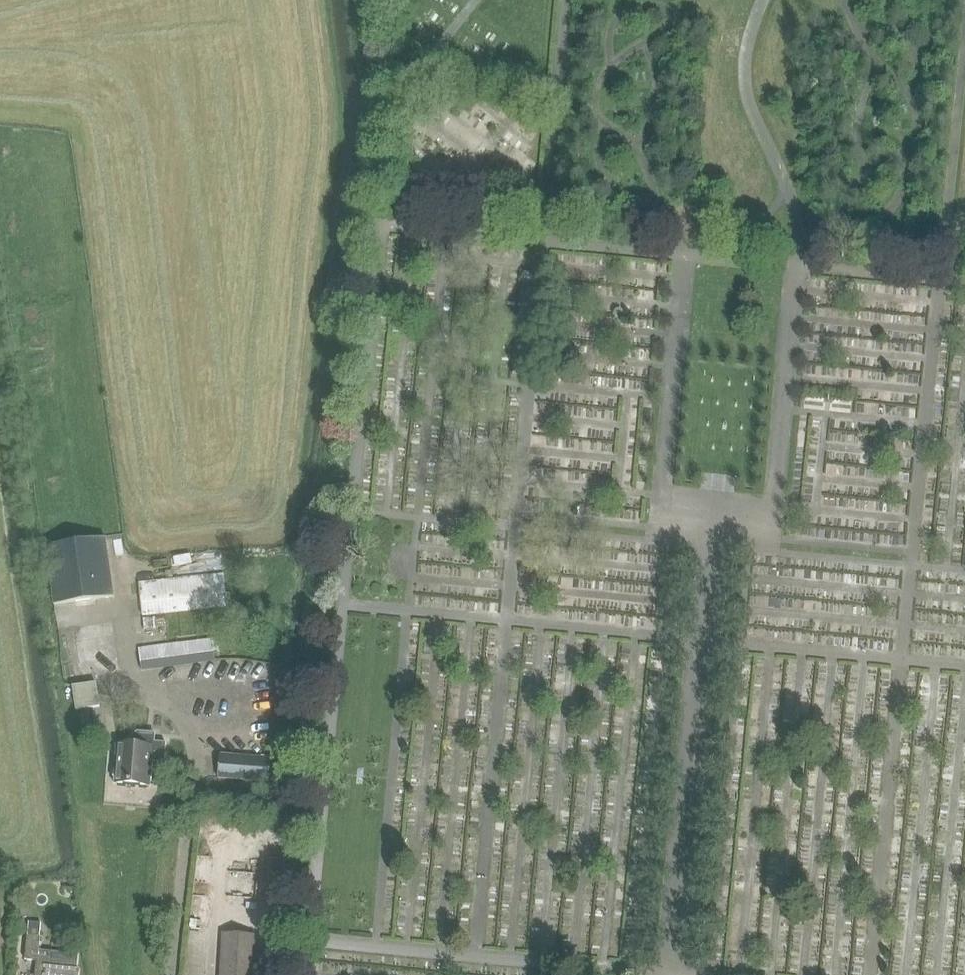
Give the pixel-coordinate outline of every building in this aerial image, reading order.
[(104,538),(45,546),(53,606),(113,597),(104,538)] [(138,584),(142,615),(226,606),(223,575),(138,584)] [(219,654),(216,638),(138,648),(141,671),(214,662),(213,655),(219,654)] [(73,685),(76,711),(100,708),(97,682),(73,685)] [(88,714),(81,715),(82,724),(89,723),(88,714)] [(117,743),(114,782),(151,784),(153,761),(165,761),(166,741),(154,741),(154,746),(128,744),(117,743)] [(270,759),(219,753),(217,778),(267,783),(270,759)] [(283,861),(263,859),(261,899),(281,901),(283,861)] [(28,922),(27,936),(40,937),(41,924),(28,922)] [(223,974),(249,974),(251,937),(225,935),(223,974)] [(35,974),(79,974),(79,970),(77,970),(78,955),(52,952),(52,953),(45,952),(39,951),(40,937),(27,936),(25,959),(37,960),(35,974)]
